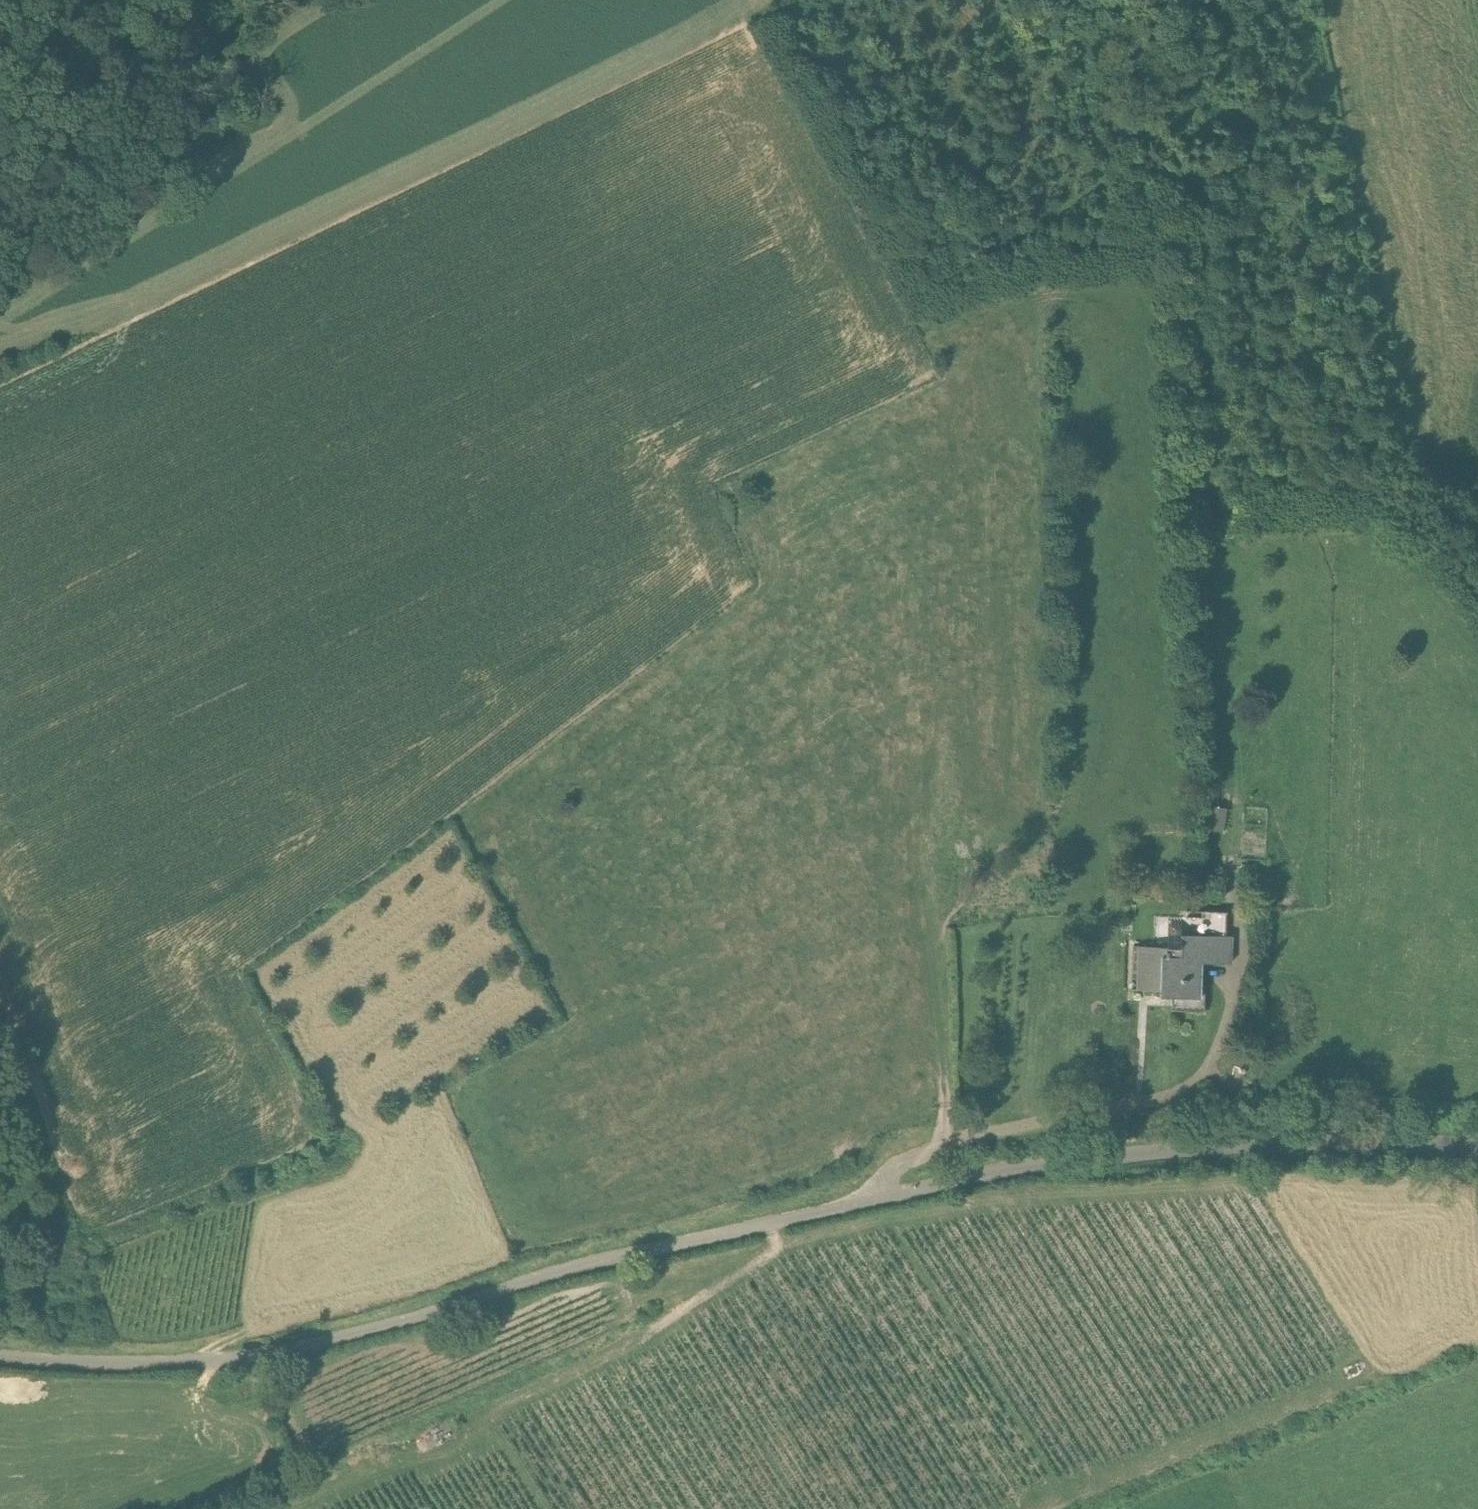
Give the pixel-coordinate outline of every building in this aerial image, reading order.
[(1212,804),(1202,802),(1197,828),(1222,832),(1227,809),(1212,806),(1212,804)] [(1232,936),(1226,935),(1226,913),(1202,912),(1201,917),(1186,917),(1186,935),(1181,935),(1181,949),(1166,948),(1140,946),(1138,990),(1172,991),(1171,1011),(1204,1012),(1205,997),(1197,997),(1198,963),(1231,964),(1232,936)]
